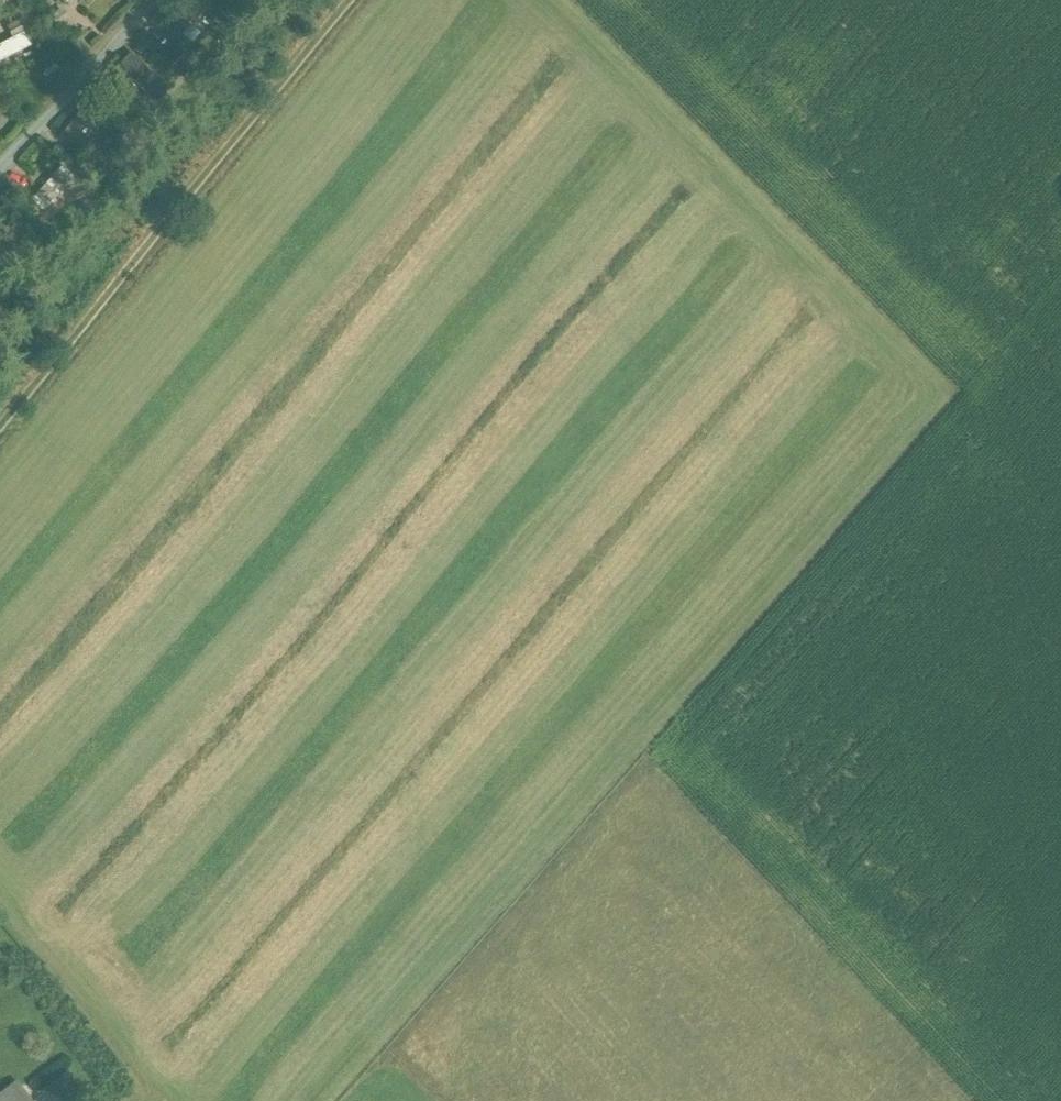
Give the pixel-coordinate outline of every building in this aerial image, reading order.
[(57,11),(50,17),(58,27),(66,21),(57,11)] [(18,21),(6,27),(13,39),(24,33),(18,21)] [(17,1081),(0,1094),(0,1100),(33,1100),(17,1081)]
